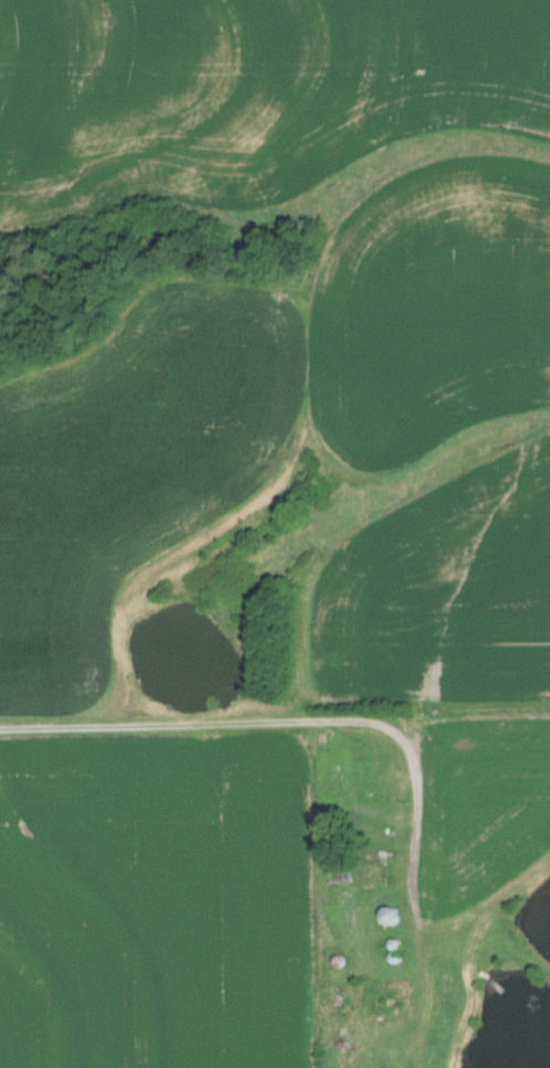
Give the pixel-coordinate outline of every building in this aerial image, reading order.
[(382,907),(381,922),(395,923),(396,907),(382,907)]
